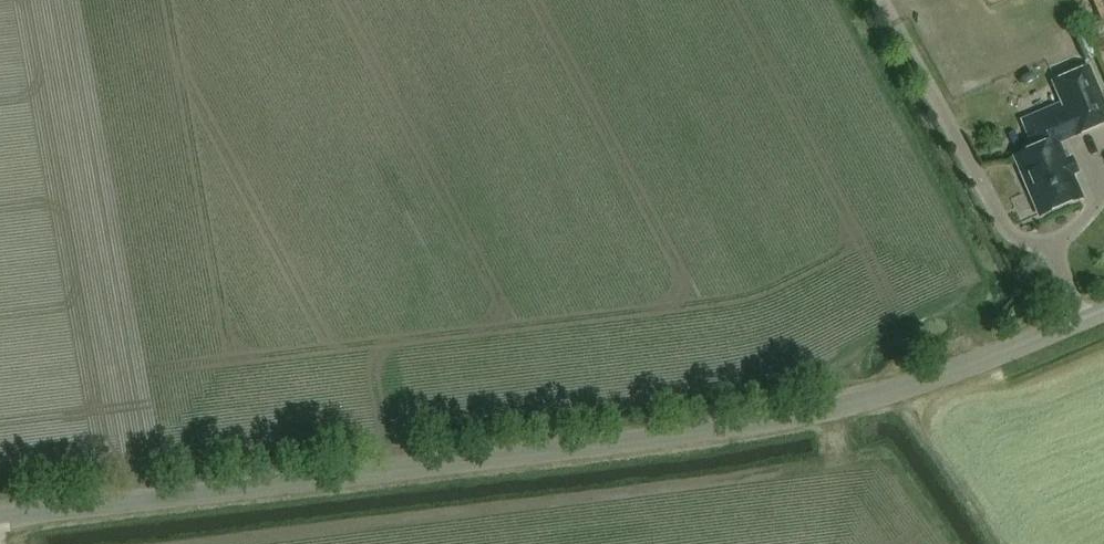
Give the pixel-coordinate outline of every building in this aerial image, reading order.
[(1016,159),(1025,179),(1023,183),(1026,190),(1030,192),(1040,216),(1079,199),(1056,144),(1103,124),(1103,111),(1087,71),(1055,85),(1066,110),(1026,127),(1036,151),(1016,159)]
